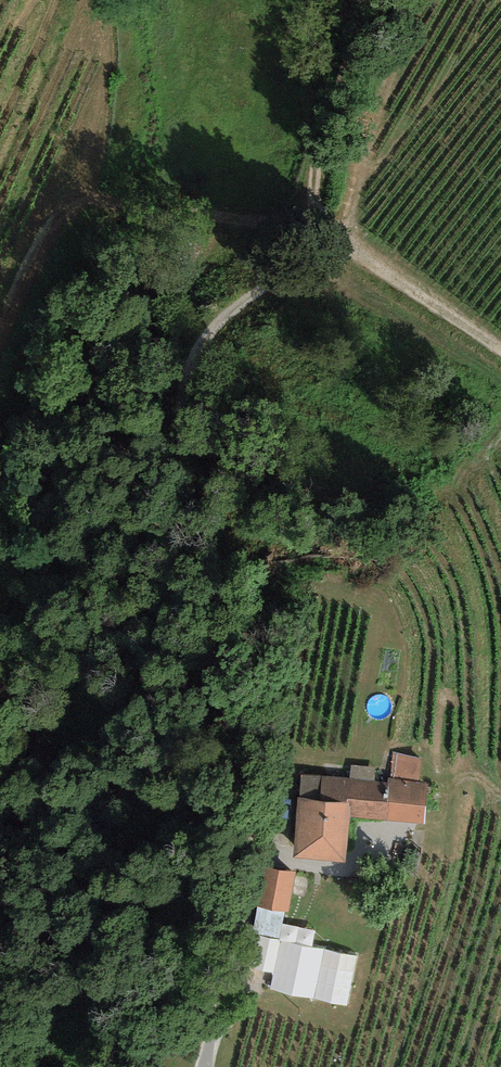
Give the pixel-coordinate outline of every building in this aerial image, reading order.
[(345,863),(350,817),(424,824),(427,783),(419,782),(421,759),(393,752),(391,779),(388,779),(388,782),(374,780),(375,768),(351,765),(349,778),(301,776),(300,798),(298,798),(293,858),(345,863)] [(284,911),(288,912),(295,873),(261,866),(254,905),(257,906),(252,933),(280,938),(284,911)]
